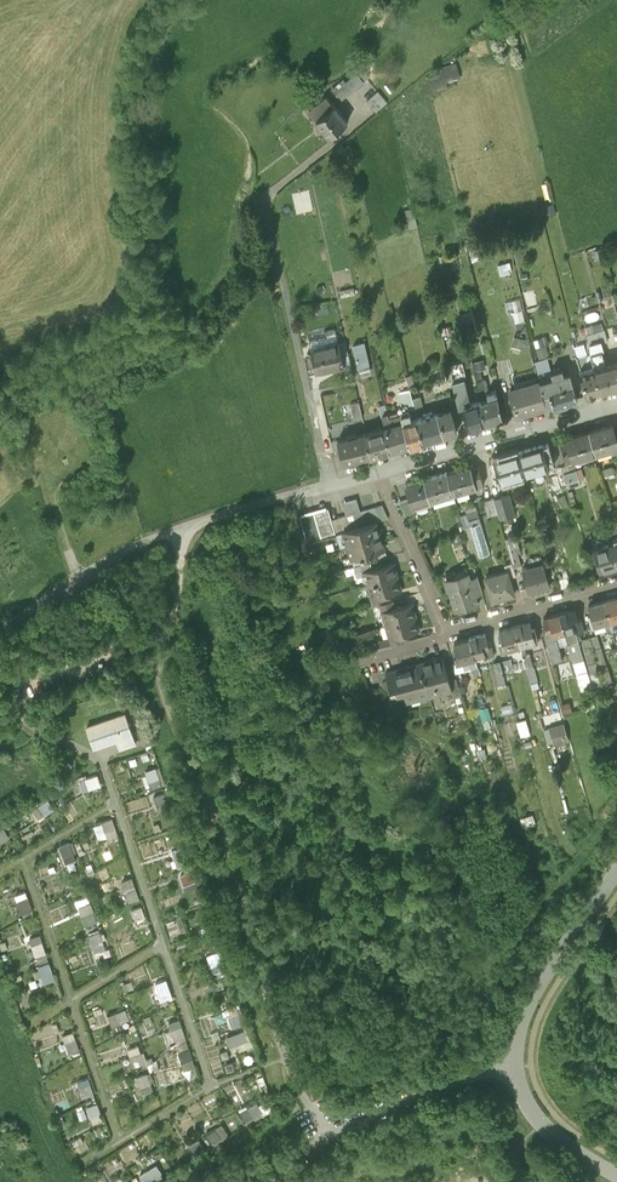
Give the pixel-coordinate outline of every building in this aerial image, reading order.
[(455,64),(434,70),(435,75),(428,77),(432,94),(447,89),(445,83),(459,79),(455,64)] [(362,67),(331,88),(338,100),(370,78),(362,67)] [(389,106),(379,95),(368,105),(378,116),(389,106)] [(349,126),(328,100),(310,115),(331,141),(349,126)] [(527,188),(535,187),(533,175),(524,177),(527,188)] [(540,205),(544,216),(555,212),(551,201),(540,205)] [(513,272),(511,261),(497,263),(499,274),(513,272)] [(612,298),(611,294),(611,291),(603,292),(605,300),(612,298)] [(600,348),(605,346),(603,341),(607,340),(602,324),(586,328),(590,345),(591,353),(592,356),(594,366),(605,363),(600,348)] [(339,345),(310,352),(312,360),(315,375),(316,375),(344,369),(339,345)] [(538,347),(542,361),(550,358),(546,345),(538,347)] [(365,351),(354,354),(359,373),(369,371),(365,351)] [(592,356),(580,360),(583,371),(595,367),(594,366),(592,356)] [(537,362),(542,379),(555,375),(553,369),(550,358),(542,361),(537,362)] [(312,360),(305,362),(308,377),(315,375),(312,360)] [(502,386),(514,383),(510,360),(498,362),(502,386)] [(602,391),(616,387),(616,360),(605,363),(594,366),(595,367),(602,391)] [(565,373),(563,367),(553,369),(555,375),(542,379),(549,404),(577,396),(570,372),(565,373)] [(583,371),(579,372),(586,396),(602,391),(595,367),(583,371)] [(482,401),(472,404),(466,379),(453,382),(459,409),(465,407),(470,429),(488,425),(482,401)] [(542,379),(511,387),(518,412),(549,404),(542,379)] [(484,381),(477,383),(482,401),(488,400),(487,394),(488,394),(484,381)] [(410,392),(401,394),(405,412),(414,410),(411,400),(410,392)] [(488,394),(487,394),(488,400),(482,401),(488,425),(504,421),(496,392),(488,394)] [(421,398),(411,400),(414,410),(415,411),(423,409),(421,398)] [(359,404),(350,406),(354,421),(362,419),(359,404)] [(450,409),(438,412),(445,437),(458,433),(450,409)] [(438,412),(423,417),(424,420),(423,420),(430,442),(445,437),(438,412)] [(430,442),(423,420),(415,422),(413,414),(404,416),(413,447),(430,442)] [(404,416),(392,419),(391,416),(387,417),(390,429),(396,451),(413,447),(404,416)] [(590,432),(597,454),(616,448),(616,428),(613,429),(612,425),(590,432)] [(390,429),(370,434),(377,457),(396,451),(390,429)] [(597,454),(590,432),(577,436),(580,446),(583,445),(586,457),(597,454)] [(370,434),(337,444),(344,466),(377,457),(370,434)] [(577,436),(567,439),(570,449),(562,452),(565,463),(572,461),(586,457),(583,445),(580,446),(577,436)] [(541,446),(518,453),(525,475),(548,468),(547,465),(554,463),(549,447),(542,449),(541,446)] [(518,453),(495,460),(496,463),(489,465),(494,483),(501,481),(525,475),(518,453)] [(569,467),(566,466),(561,468),(563,474),(566,486),(573,484),(570,473),(569,467)] [(470,467),(447,474),(454,496),(477,489),(477,488),(484,486),(478,468),(471,470),(470,467)] [(577,471),(570,473),(573,484),(580,482),(577,471)] [(447,474),(424,480),(431,503),(454,496),(447,474)] [(566,486),(563,474),(551,477),(554,489),(566,486)] [(424,480),(405,486),(410,500),(412,509),(431,503),(424,480)] [(515,517),(509,495),(494,499),(500,521),(515,517)] [(410,500),(400,503),(406,517),(414,514),(412,509),(410,500)] [(382,507),(375,509),(379,523),(388,520),(382,507)] [(489,552),(476,508),(466,512),(467,515),(462,517),(473,557),(489,552)] [(375,509),(367,511),(372,525),(375,524),(379,523),(375,509)] [(367,511),(360,513),(364,527),(372,525),(367,511)] [(364,527),(360,513),(353,515),(357,529),(364,527)] [(357,529),(353,515),(345,517),(350,531),(357,529)] [(345,517),(338,519),(342,533),(343,533),(350,531),(345,517)] [(338,519),(331,521),(331,522),(335,535),(342,533),(338,519)] [(331,522),(324,524),(328,538),(335,535),(331,522)] [(324,524),(316,526),(320,540),(328,538),(324,524)] [(350,531),(343,533),(347,547),(379,538),(375,524),(372,525),(364,527),(357,529),(350,531)] [(316,526),(309,528),(313,542),(320,540),(316,526)] [(379,538),(347,547),(351,561),(362,558),(375,554),(384,552),(379,538)] [(594,551),(600,571),(616,566),(616,551),(615,545),(614,545),(594,551)] [(517,553),(509,555),(512,564),(513,569),(521,567),(517,553)] [(375,554),(362,558),(364,565),(370,563),(377,561),(375,554)] [(364,565),(354,568),(357,579),(365,577),(364,573),(372,571),(370,563),(364,565)] [(512,564),(505,566),(507,572),(509,579),(516,577),(513,569),(512,564)] [(543,564),(522,570),(528,592),(550,586),(543,564)] [(372,571),(364,573),(365,577),(368,587),(397,578),(393,565),(372,571)] [(509,579),(507,572),(485,579),(492,602),(514,596),(509,579)] [(468,573),(444,580),(448,591),(449,591),(455,612),(478,605),(474,593),(470,579),(468,573)] [(481,591),(477,577),(470,579),(474,593),(481,591)] [(397,578),(368,587),(371,599),(372,600),(384,597),(401,592),(397,578)] [(384,597),(372,600),(371,599),(370,599),(372,608),(379,606),(387,604),(384,597)] [(615,598),(604,601),(610,621),(613,631),(616,630),(616,598),(615,598)] [(604,601),(593,604),(594,605),(589,606),(591,615),(589,616),(592,627),(602,624),(602,623),(605,622),(608,633),(612,631),(613,631),(610,621),(604,601)] [(387,604),(379,606),(381,613),(382,613),(395,609),(393,602),(387,604)] [(395,609),(382,613),(385,627),(415,619),(411,605),(395,609)] [(575,610),(570,611),(570,610),(559,613),(567,644),(572,662),(583,659),(576,634),(583,632),(579,618),(577,619),(575,610)] [(559,613),(548,617),(543,619),(546,627),(543,628),(544,632),(548,646),(557,643),(555,636),(564,633),(567,644),(559,613)] [(415,619),(385,627),(389,640),(390,641),(402,637),(419,633),(415,619)] [(530,623),(525,624),(525,623),(514,626),(520,647),(523,656),(526,655),(523,645),(537,641),(534,630),(532,630),(530,623)] [(514,626),(503,629),(504,630),(499,631),(501,640),(498,641),(501,652),(520,647),(514,626)] [(485,635),(481,636),(480,636),(469,639),(475,659),(484,656),(485,660),(494,657),(490,644),(488,644),(485,635)] [(597,636),(591,637),(594,649),(600,647),(597,636)] [(402,637),(390,641),(389,640),(388,640),(390,648),(404,644),(402,637)] [(469,639),(459,642),(454,644),(456,653),(453,654),(456,664),(475,659),(469,639)] [(590,641),(582,642),(585,654),(592,652),(590,641)] [(557,643),(548,646),(553,663),(562,661),(557,643)] [(600,647),(594,649),(601,670),(607,669),(600,647)] [(592,652),(585,654),(588,665),(595,663),(592,652)] [(443,659),(420,665),(429,698),(452,692),(443,659)] [(510,660),(500,663),(503,672),(513,669),(510,660)] [(500,663),(494,665),(497,675),(503,673),(503,672),(500,663)] [(420,665),(385,675),(390,691),(395,690),(397,696),(403,694),(406,704),(429,698),(420,665)] [(552,745),(569,740),(561,712),(544,718),(552,745)] [(125,714),(85,728),(93,751),(115,743),(118,750),(136,744),(125,714)] [(517,719),(519,737),(530,735),(527,718),(517,719)] [(84,727),(77,728),(79,738),(86,737),(84,727)] [(161,786),(155,769),(145,773),(151,790),(161,786)] [(96,775),(79,781),(83,791),(100,785),(96,775)] [(164,793),(154,797),(160,814),(170,811),(164,793)] [(149,798),(135,800),(136,810),(150,808),(149,798)] [(47,800),(31,810),(37,820),(53,810),(47,800)] [(112,819),(102,823),(107,840),(117,837),(112,819)] [(0,830),(0,843),(8,838),(2,828),(0,830)] [(69,844),(58,847),(64,865),(75,862),(69,844)] [(182,848),(172,852),(178,869),(188,866),(182,848)] [(191,872),(180,876),(186,893),(197,889),(191,872)] [(132,879),(122,883),(127,900),(138,897),(132,879)] [(30,911),(24,893),(14,896),(20,914),(30,911)] [(90,905),(79,909),(85,926),(95,923),(90,905)] [(141,907),(131,910),(134,921),(145,917),(141,907)] [(209,927),(199,930),(205,948),(215,944),(209,927)] [(99,933),(89,937),(94,953),(105,950),(99,933)] [(39,936),(29,940),(35,957),(45,954),(39,936)] [(218,953),(208,956),(214,973),(224,970),(218,953)] [(38,964),(49,961),(46,954),(36,958),(38,964)] [(48,963),(38,967),(44,984),(54,980),(48,963)] [(171,997),(166,980),(155,984),(161,1001),(171,997)] [(236,1005),(226,1009),(232,1028),(242,1024),(236,1005)] [(125,1010),(108,1016),(112,1026),(128,1021),(125,1010)] [(185,1037),(179,1019),(169,1023),(175,1041),(185,1037)] [(245,1031),(228,1036),(231,1047),(249,1042),(245,1031)] [(72,1034),(62,1037),(68,1054),(78,1050),(72,1034)] [(138,1047),(127,1050),(133,1067),(144,1064),(138,1047)] [(178,1050),(182,1064),(193,1061),(189,1047),(178,1050)] [(147,1074),(137,1078),(144,1095),(154,1091),(147,1074)] [(88,1079),(78,1082),(83,1098),(93,1095),(88,1079)] [(257,1103),(242,1113),(247,1122),(263,1113),(257,1103)] [(96,1104),(86,1108),(92,1125),(103,1122),(96,1104)] [(222,1125),(206,1135),(211,1144),(227,1134),(222,1125)] [(199,1140),(190,1145),(195,1154),(205,1149),(199,1140)] [(140,1176),(144,1181),(150,1181),(155,1179),(149,1170),(140,1176)]
